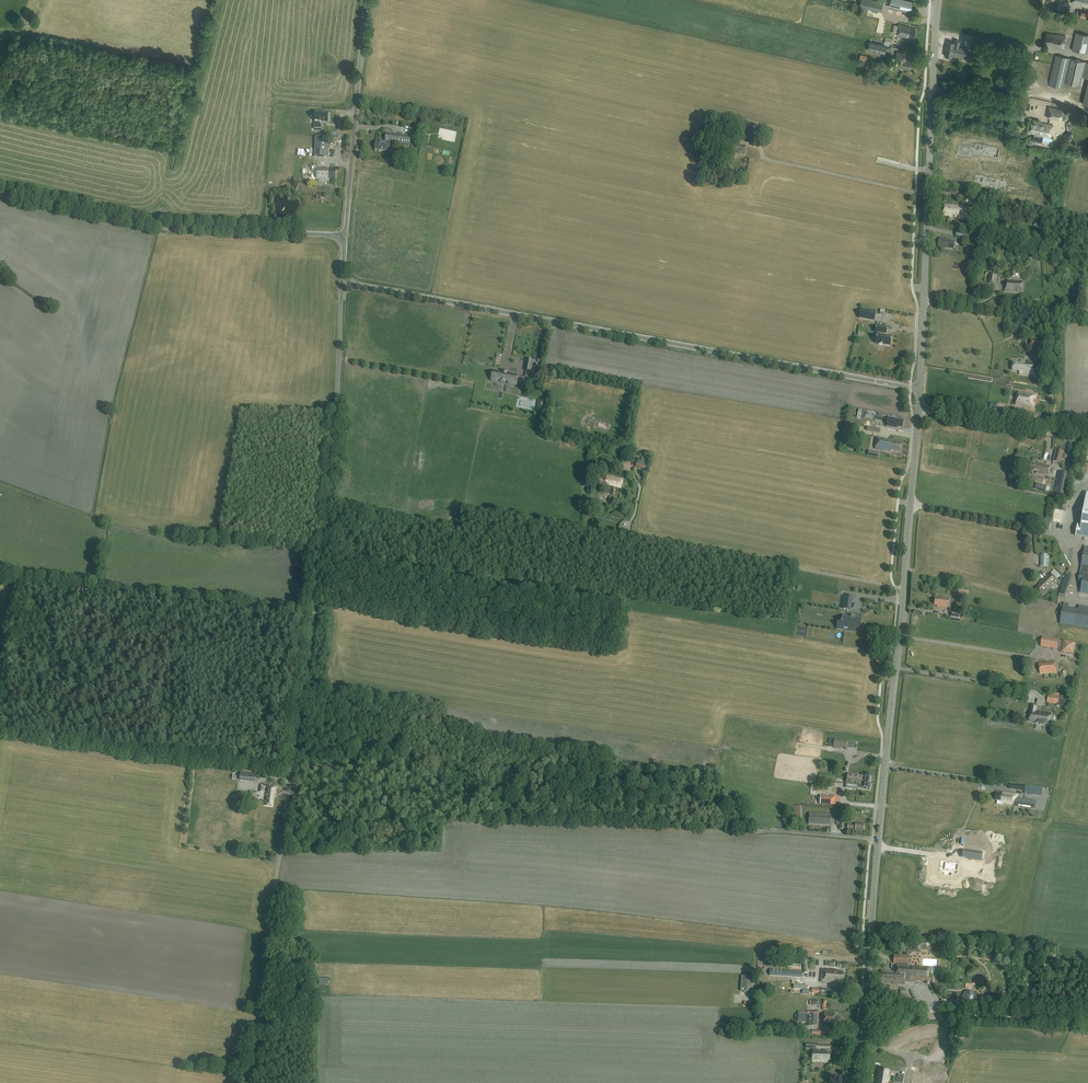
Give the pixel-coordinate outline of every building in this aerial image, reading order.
[(854,4),(843,2),(836,0),(833,0),(833,2),(846,5),(846,7),(853,9),(854,4)] [(855,5),(859,6),(859,7),(881,12),(883,3),(870,0),(856,0),(855,5)] [(889,5),(911,10),(913,1),(907,0),(890,0),(889,5)] [(845,11),(846,7),(846,5),(833,2),(831,7),(845,11)] [(898,24),(896,33),(896,35),(913,38),(915,28),(909,27),(898,24)] [(1076,32),(1072,50),(1087,53),(1087,35),(1076,32)] [(1052,45),(1051,45),(1064,48),(1065,44),(1064,43),(1066,36),(1056,34),(1056,35),(1046,33),(1044,43),(1052,45)] [(955,40),(954,43),(947,41),(945,56),(952,57),(952,55),(965,58),(967,47),(961,46),(961,48),(958,47),(959,41),(955,40)] [(869,42),(867,50),(885,54),(886,45),(869,42)] [(911,64),(912,61),(911,61),(911,60),(906,59),(907,54),(897,52),(896,58),(899,59),(898,66),(909,69),(910,64),(911,64)] [(1083,62),(1075,59),(1056,55),(1049,85),(1062,88),(1064,82),(1080,86),(1083,77),(1087,78),(1087,62),(1083,61),(1083,62)] [(1048,116),(1060,119),(1062,110),(1050,108),(1048,116)] [(315,121),(314,129),(321,129),(322,123),(322,121),(327,121),(328,113),(315,112),(314,121),(315,121)] [(1051,137),(1053,126),(1053,125),(1043,123),(1042,125),(1031,122),(1029,130),(1031,131),(1031,133),(1034,134),(1034,133),(1037,133),(1037,134),(1051,137)] [(410,144),(411,135),(386,132),(385,143),(376,142),(375,149),(386,151),(387,146),(390,146),(390,142),(410,144)] [(315,136),(314,155),(327,156),(328,136),(315,136)] [(702,146),(720,149),(721,140),(704,137),(702,146)] [(746,145),(732,143),(731,151),(737,152),(737,153),(745,154),(746,145)] [(1003,149),(978,143),(977,147),(962,144),(959,154),(975,158),(976,154),(1001,159),(1003,149)] [(316,167),(316,177),(335,178),(336,167),(331,167),(331,168),(316,167)] [(1002,182),(978,177),(976,188),(999,192),(1002,182)] [(944,205),(943,215),(949,216),(964,219),(964,218),(968,219),(970,208),(966,208),(966,207),(951,205),(951,206),(944,205)] [(970,241),(971,233),(957,230),(955,238),(970,241)] [(947,239),(939,237),(938,247),(945,249),(945,248),(953,249),(955,241),(947,239)] [(988,283),(996,284),(997,275),(990,274),(988,283)] [(1013,281),(1005,280),(1004,291),(1022,292),(1023,281),(1013,280),(1013,281)] [(874,320),(876,311),(861,308),(859,318),(874,320)] [(884,333),(886,334),(887,328),(876,326),(875,332),(878,332),(877,335),(875,343),(878,343),(878,345),(884,346),(884,344),(890,345),(892,337),(883,336),(884,333)] [(1031,349),(1045,349),(1045,339),(1031,338),(1031,349)] [(534,360),(527,359),(525,370),(532,371),(534,360)] [(1020,373),(1037,375),(1038,362),(1021,360),(1020,363),(1013,362),(1013,370),(1020,370),(1020,373)] [(517,377),(518,378),(519,375),(510,373),(509,375),(506,375),(507,373),(502,372),(502,374),(499,373),(500,371),(493,370),(493,372),(492,372),(491,378),(492,378),(491,380),(498,381),(498,380),(508,381),(508,383),(517,385),(518,383),(516,382),(517,377)] [(1033,408),(1034,403),(1033,402),(1034,399),(1035,400),(1036,395),(1018,392),(1016,404),(1033,408)] [(523,398),(523,399),(522,399),(521,406),(531,407),(533,399),(523,398)] [(1002,408),(995,407),(994,414),(1001,415),(1002,408)] [(863,410),(862,415),(861,417),(865,418),(875,420),(882,421),(882,416),(876,415),(877,412),(867,411),(863,410)] [(1031,412),(1030,419),(1039,421),(1041,414),(1031,412)] [(903,421),(889,418),(887,426),(896,428),(897,427),(902,428),(903,421)] [(842,435),(849,437),(851,424),(844,422),(842,435)] [(890,452),(890,450),(900,452),(901,443),(885,439),(885,438),(877,437),(875,449),(890,452)] [(1061,462),(1064,451),(1056,449),(1054,461),(1061,462)] [(1048,475),(1051,466),(1047,465),(1047,464),(1039,462),(1038,464),(1031,462),(1029,469),(1037,471),(1036,473),(1044,475),(1044,474),(1048,475)] [(1068,495),(1073,474),(1062,472),(1058,493),(1068,495)] [(613,486),(613,490),(615,490),(616,487),(621,488),(623,479),(617,478),(616,478),(606,476),(606,480),(599,479),(598,484),(605,485),(605,484),(613,486)] [(1087,494),(1082,527),(1077,526),(1076,535),(1087,537),(1087,495),(1087,494)] [(1084,546),(1081,567),(1082,567),(1081,573),(1080,572),(1079,582),(1082,583),(1081,593),(1087,594),(1087,547),(1084,546)] [(1049,572),(1035,588),(1043,596),(1058,580),(1049,572)] [(1065,595),(1070,579),(1071,576),(1065,574),(1064,577),(1059,593),(1065,595)] [(844,595),(842,608),(849,609),(851,596),(844,595)] [(948,608),(949,598),(941,597),(941,598),(935,598),(934,605),(937,605),(937,606),(948,608)] [(1062,609),(1060,623),(1087,628),(1087,608),(1079,607),(1078,611),(1068,609),(1069,605),(1063,604),(1060,604),(1059,609),(1062,609)] [(855,627),(859,628),(860,618),(843,615),(842,621),(841,621),(840,622),(842,623),(841,629),(854,631),(855,627)] [(1059,640),(1042,637),(1041,646),(1057,649),(1059,640)] [(1055,662),(1039,663),(1040,673),(1056,672),(1055,662)] [(1058,704),(1059,696),(1048,695),(1047,702),(1058,704)] [(1036,711),(1036,706),(1031,705),(1029,721),(1035,721),(1034,723),(1049,725),(1051,713),(1036,711)] [(833,747),(841,749),(841,747),(845,748),(845,749),(847,750),(849,741),(834,739),(833,747)] [(240,772),(239,781),(256,782),(256,774),(240,772)] [(869,788),(870,783),(871,775),(862,773),(862,775),(848,773),(846,783),(858,785),(857,787),(869,788)] [(273,794),(275,794),(276,786),(268,785),(265,805),(272,805),(273,794)] [(1042,795),(1043,787),(1029,786),(1028,794),(1042,795)] [(996,793),(995,800),(997,800),(997,806),(1003,807),(1004,803),(1014,804),(1013,806),(1031,808),(1035,809),(1036,801),(1032,801),(1032,799),(1017,797),(1018,794),(1002,792),(1002,794),(1000,794),(1000,793),(997,792),(997,793),(996,793)] [(820,795),(820,804),(834,805),(834,796),(831,796),(831,797),(828,797),(828,796),(820,795)] [(802,821),(802,806),(792,806),(792,815),(794,815),(794,821),(802,821)] [(808,824),(829,825),(830,814),(809,813),(808,824)] [(836,818),(836,824),(839,824),(839,829),(844,829),(845,819),(840,818),(836,818)] [(983,852),(971,850),(970,851),(963,850),(962,858),(969,859),(982,861),(983,852)] [(952,876),(952,873),(957,874),(959,863),(949,862),(949,863),(946,862),(946,861),(940,860),(939,871),(944,872),(944,875),(952,876)] [(912,952),(921,953),(921,949),(929,950),(929,940),(913,939),(912,952)] [(881,970),(881,981),(887,981),(887,982),(892,983),(892,984),(905,984),(905,982),(909,982),(910,981),(931,982),(931,978),(927,978),(927,977),(929,977),(930,967),(922,967),(922,966),(919,966),(915,966),(915,967),(912,967),(912,966),(908,966),(908,955),(894,955),(894,963),(897,963),(897,965),(896,965),(895,971),(881,970)] [(802,978),(802,972),(770,969),(769,975),(802,978)] [(832,983),(833,981),(842,982),(843,972),(837,972),(837,970),(826,969),(821,969),(820,981),(825,982),(832,983)] [(749,977),(742,979),(744,987),(746,986),(747,989),(753,988),(749,977)] [(801,994),(801,989),(802,981),(792,980),(791,993),(801,994)] [(963,999),(966,1004),(972,1004),(975,1000),(977,998),(974,992),(965,991),(961,998),(963,999)] [(817,1025),(817,1018),(819,1018),(819,1012),(812,1012),(812,1015),(808,1015),(808,1021),(806,1021),(807,1012),(801,1012),(801,1011),(798,1011),(798,1015),(795,1015),(795,1020),(797,1020),(797,1022),(807,1022),(806,1025),(817,1025)] [(839,1017),(834,1017),(834,1012),(824,1012),(824,1025),(828,1025),(837,1026),(837,1024),(839,1025),(839,1017)] [(823,1050),(823,1051),(819,1051),(819,1050),(812,1050),(812,1061),(828,1062),(828,1059),(831,1060),(831,1050),(823,1050)] [(944,1070),(935,1067),(932,1075),(941,1078),(944,1070)] [(877,1077),(876,1080),(877,1080),(887,1082),(888,1082),(889,1078),(888,1078),(889,1070),(879,1069),(878,1077),(877,1077)]
